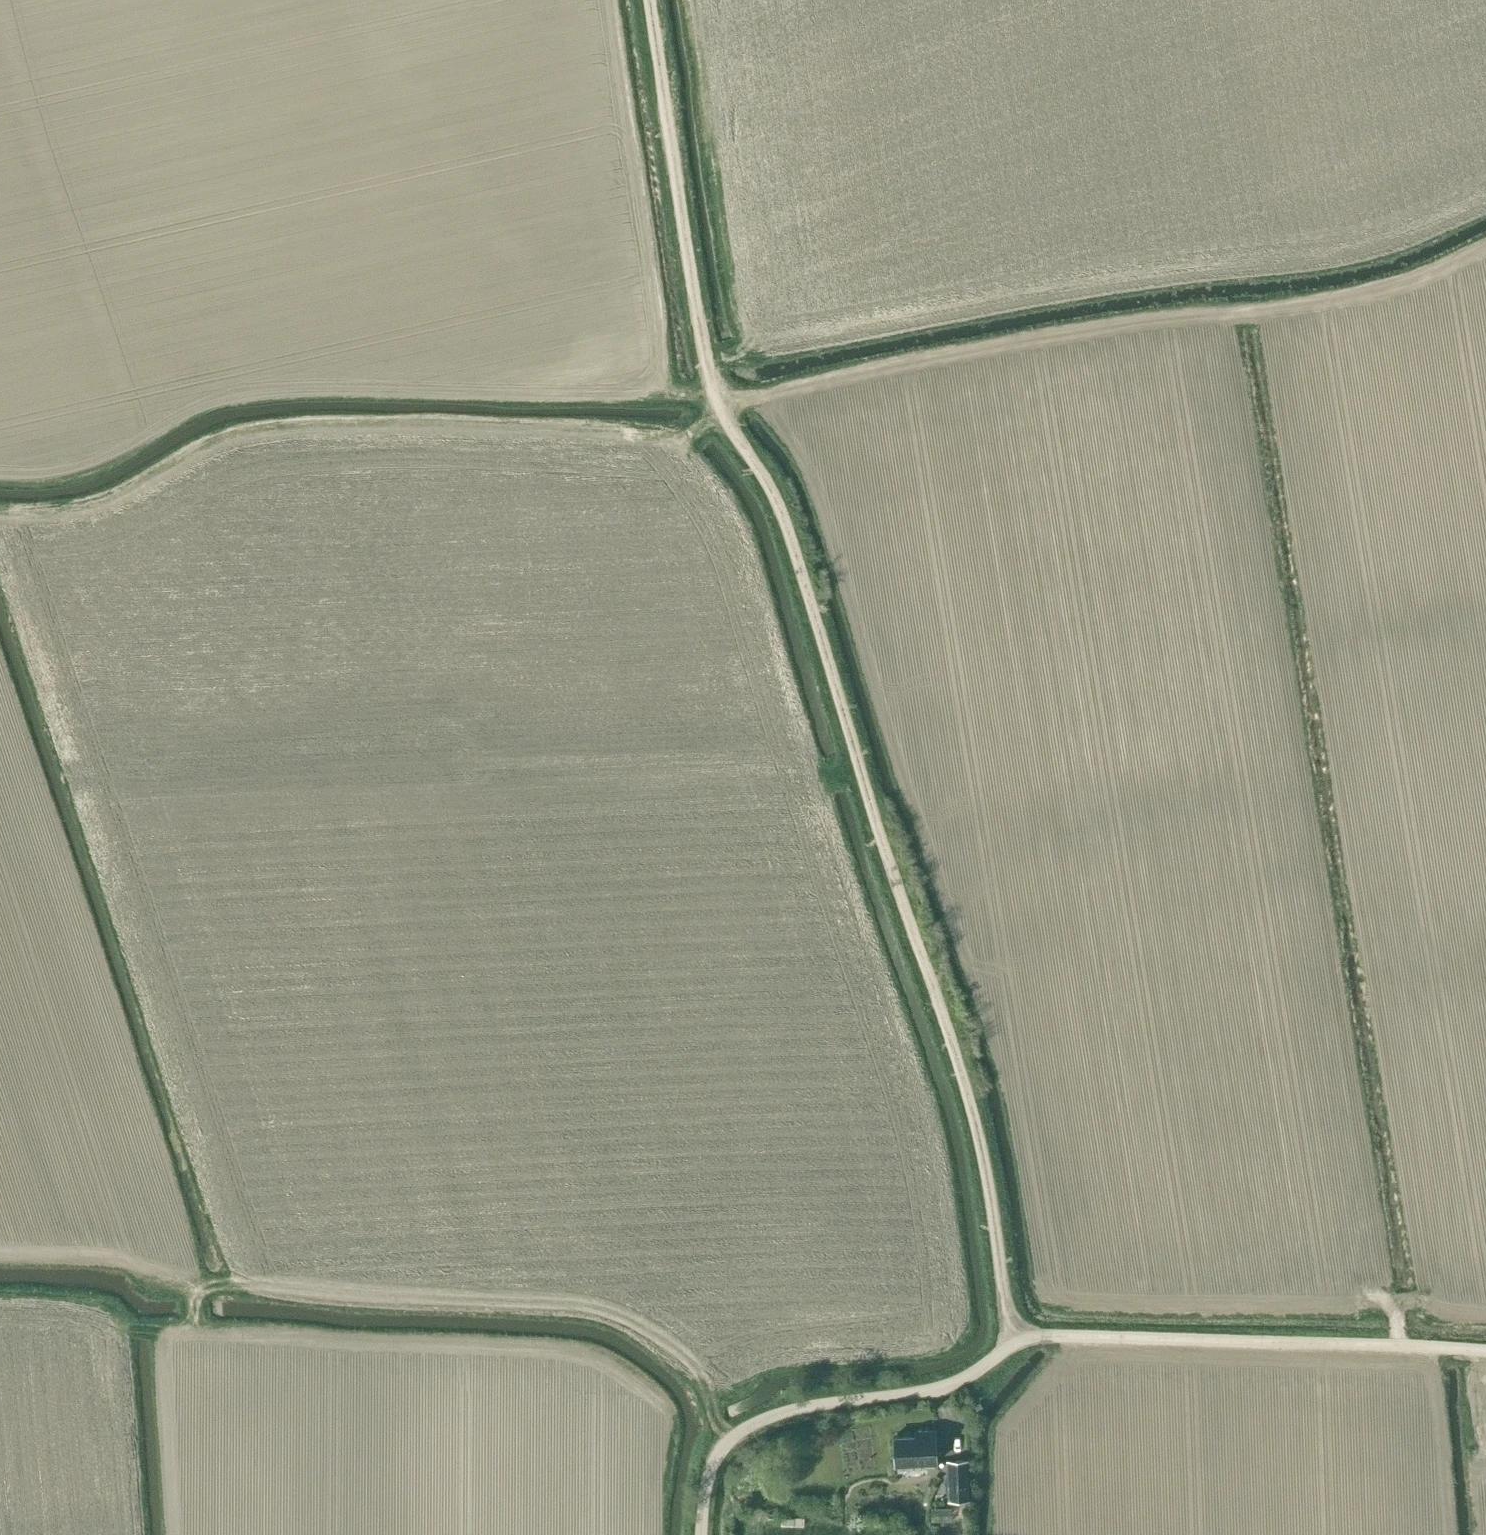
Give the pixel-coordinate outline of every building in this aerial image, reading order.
[(893,1437),(894,1464),(936,1462),(934,1430),(916,1431),(916,1435),(893,1437)] [(947,1461),(947,1501),(969,1501),(969,1460),(947,1461)]
